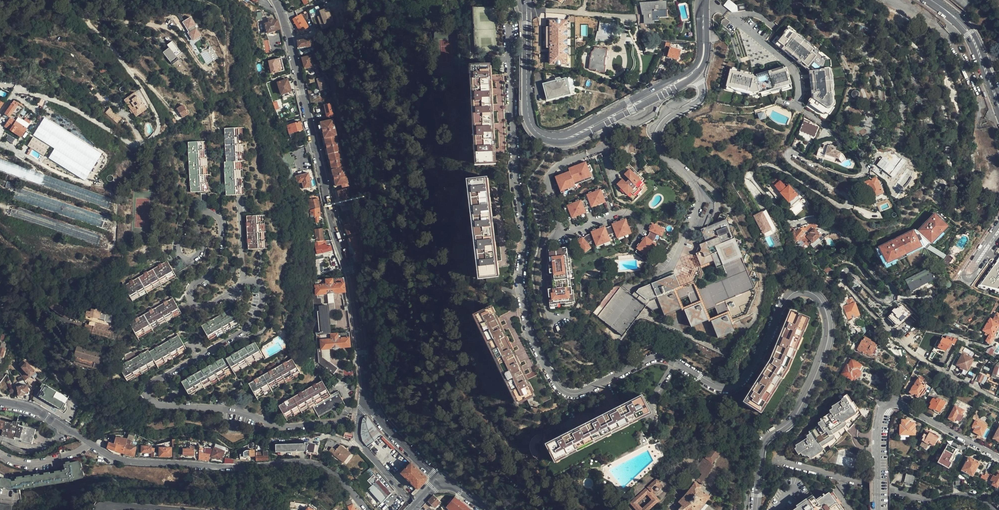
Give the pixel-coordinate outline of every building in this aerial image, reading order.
[(724,5),(734,13),(739,7),(730,0),(728,0),(724,5)] [(665,17),(664,2),(640,4),(642,12),(644,12),(645,23),(653,23),(653,21),(658,21),(658,18),(665,17)] [(324,28),(335,24),(329,7),(318,11),(324,28)] [(197,24),(191,14),(183,20),(188,29),(185,32),(190,39),(199,33),(194,27),(197,24)] [(297,17),(293,19),(299,31),(307,26),(301,15),(297,17)] [(721,23),(726,27),(730,21),(725,17),(721,23)] [(267,33),(280,29),(277,21),(273,22),(272,20),(268,21),(269,23),(265,25),(267,33)] [(579,34),(580,21),(568,20),(568,26),(567,29),(567,33),(579,34)] [(833,103),(835,103),(837,59),(795,27),(793,29),(824,53),(822,55),(830,61),(834,61),(833,103)] [(835,103),(833,103),(834,61),(830,61),(822,55),(824,53),(793,29),(780,45),(783,48),(782,49),(785,52),(786,50),(799,60),(797,61),(801,64),(802,62),(808,67),(807,69),(810,71),(810,74),(812,74),(813,90),(811,90),(811,94),(813,94),(814,99),(809,105),(826,116),(835,103)] [(179,51),(171,39),(166,43),(169,46),(163,51),(172,63),(178,57),(175,54),(179,51)] [(310,47),(309,43),(310,42),(310,40),(309,40),(297,41),(298,48),(310,47)] [(207,49),(213,61),(218,58),(212,46),(207,49)] [(604,57),(606,57),(607,51),(606,51),(606,50),(605,49),(595,48),(595,50),(593,52),(592,53),(592,54),(593,56),(594,56),(594,59),(591,59),(590,69),(591,70),(597,70),(597,72),(605,73),(605,66),(603,66),(604,57)] [(679,56),(680,51),(670,48),(668,56),(678,59),(679,56)] [(799,60),(786,50),(785,52),(797,61),(799,60)] [(315,64),(314,60),(311,61),(310,56),(302,58),(304,68),(313,66),(313,65),(315,64)] [(281,59),(269,63),(272,75),(284,71),(281,59)] [(499,142),(489,65),(472,67),(485,163),(502,161),(501,153),(499,142)] [(773,69),(768,70),(769,72),(757,76),(755,76),(753,75),(753,74),(752,74),(746,72),(747,70),(743,68),(742,71),(733,68),(728,84),(754,91),(758,97),(762,96),(760,92),(763,91),(791,84),(786,68),(785,68),(774,71),(773,69)] [(569,93),(565,79),(560,81),(560,80),(544,84),(548,98),(569,93)] [(291,92),(287,80),(277,83),(281,95),(291,92)] [(754,91),(728,84),(727,88),(758,97),(754,91)] [(791,84),(763,91),(764,95),(792,88),(791,84)] [(146,106),(134,91),(124,98),(136,114),(146,106)] [(13,100),(5,113),(15,120),(23,107),(13,100)] [(324,105),(327,118),(331,117),(334,116),(333,111),(334,111),(334,107),(332,107),(331,103),(324,105)] [(185,114),(180,105),(174,108),(179,117),(185,114)] [(121,116),(110,106),(107,110),(118,120),(121,116)] [(326,122),(318,124),(333,188),(342,185),(342,189),(348,187),(344,168),(331,117),(327,118),(325,118),(326,122)] [(10,118),(4,126),(6,128),(20,137),(26,128),(10,118)] [(18,118),(16,121),(26,128),(29,124),(18,118)] [(48,159),(86,180),(102,151),(43,118),(33,136),(54,148),(48,159)] [(799,132),(800,132),(814,138),(818,127),(815,126),(804,121),(799,132)] [(303,130),(300,122),(287,126),(290,134),(303,130)] [(248,196),(244,156),(245,156),(242,127),(223,129),(224,137),(222,137),(223,140),(224,140),(226,153),(223,154),(223,158),(225,158),(226,173),(225,173),(225,177),(227,176),(228,188),(226,188),(227,191),(228,192),(229,198),(248,196)] [(49,148),(33,137),(27,146),(33,150),(43,156),(49,148)] [(209,191),(204,142),(186,144),(186,148),(184,148),(185,153),(187,153),(188,165),(186,165),(186,169),(188,169),(190,182),(188,182),(189,186),(190,186),(191,193),(209,191)] [(816,156),(821,158),(823,153),(826,154),(825,156),(835,159),(835,158),(839,159),(841,164),(845,161),(843,156),(840,155),(841,154),(835,152),(836,149),(833,148),(829,147),(825,145),(824,149),(819,147),(816,156)] [(823,153),(821,158),(833,162),(835,159),(825,156),(826,154),(823,153)] [(293,154),(286,157),(288,163),(289,165),(292,173),(298,172),(293,154)] [(892,177),(903,164),(893,155),(886,164),(880,159),(875,165),(880,170),(881,169),(889,175),(888,176),(888,177),(889,177),(890,178),(891,178),(892,177)] [(567,169),(568,172),(569,174),(572,185),(591,178),(589,173),(591,172),(590,169),(591,169),(590,165),(586,166),(585,163),(567,169)] [(621,176),(615,181),(619,186),(626,193),(635,204),(641,199),(639,197),(643,194),(641,192),(643,190),(648,186),(639,176),(632,168),(629,170),(624,174),(626,177),(623,179),(621,176)] [(308,173),(295,176),(296,181),(301,180),(303,189),(312,187),(308,173)] [(572,185),(569,174),(559,178),(558,176),(553,178),(559,192),(573,187),(572,185)] [(500,271),(487,175),(471,178),(484,273),(500,271)] [(591,178),(572,185),(573,187),(591,180),(591,178)] [(882,193),(876,178),(864,183),(865,187),(868,186),(873,196),(882,193)] [(104,222),(8,181),(2,195),(98,235),(104,222)] [(775,185),(779,190),(784,186),(780,181),(775,185)] [(781,192),(780,193),(789,202),(797,194),(789,185),(786,188),(781,192)] [(626,193),(619,186),(618,187),(624,195),(626,193)] [(573,187),(559,192),(559,195),(574,190),(573,187)] [(350,200),(347,189),(334,192),(336,203),(341,201),(342,206),(347,205),(346,201),(350,200)] [(583,203),(584,207),(589,206),(590,209),(599,205),(605,203),(604,201),(607,199),(605,192),(601,193),(598,195),(597,193),(590,196),(591,197),(587,199),(587,200),(582,202),(583,203)] [(797,194),(789,202),(792,205),(801,198),(797,194)] [(311,209),(320,208),(318,199),(312,200),(312,198),(309,199),(311,209)] [(0,202),(0,213),(95,252),(99,243),(0,202)] [(585,211),(584,207),(583,203),(579,204),(575,206),(575,204),(568,207),(568,208),(564,210),(561,211),(563,218),(566,217),(568,219),(583,214),(582,211),(585,211)] [(320,217),(320,208),(311,209),(310,210),(310,216),(314,216),(314,217),(320,217)] [(611,289),(591,313),(618,336),(644,307),(650,311),(659,305),(663,315),(679,307),(682,306),(683,309),(690,323),(705,316),(708,315),(709,317),(717,334),(734,326),(726,310),(724,307),(727,306),(742,299),(754,282),(751,274),(754,268),(748,264),(748,263),(754,253),(745,247),(742,248),(740,246),(744,235),(737,232),(736,233),(735,233),(733,231),(733,229),(734,224),(729,223),(729,219),(730,212),(720,209),(719,210),(708,215),(704,225),(698,228),(701,235),(695,252),(700,264),(674,277),(672,273),(657,279),(657,281),(651,284),(636,290),(631,297),(618,286),(611,289)] [(772,227),(765,209),(760,211),(765,224),(768,229),(772,227)] [(765,224),(760,211),(751,214),(757,227),(765,224)] [(912,233),(914,237),(922,248),(922,247),(926,248),(928,246),(931,243),(933,241),(947,226),(936,214),(921,230),(920,229),(912,233)] [(271,250),(268,219),(251,220),(251,227),(249,227),(250,231),(251,231),(252,242),(251,242),(251,245),(253,245),(254,252),(271,250)] [(348,235),(353,233),(351,228),(355,227),(353,222),(345,225),(348,235)] [(631,222),(627,223),(622,224),(621,222),(619,223),(624,236),(631,234),(629,230),(634,228),(631,222)] [(624,236),(619,223),(617,224),(617,227),(613,228),(610,229),(613,237),(616,235),(617,239),(624,236)] [(646,235),(652,239),(655,235),(656,236),(660,229),(650,223),(648,227),(650,229),(648,232),(646,235)] [(765,224),(757,227),(759,232),(768,229),(765,224)] [(949,227),(947,226),(933,241),(937,240),(943,234),(942,233),(944,233),(949,227)] [(613,237),(610,229),(607,230),(602,232),(601,230),(598,231),(603,243),(611,241),(609,238),(613,237)] [(796,241),(803,231),(800,230),(800,229),(798,231),(796,231),(795,233),(794,233),(792,234),(791,235),(791,236),(796,241)] [(812,242),(820,235),(814,229),(811,232),(810,232),(808,234),(809,235),(807,237),(812,242)] [(603,243),(598,231),(595,232),(596,234),(593,236),(589,237),(588,237),(592,244),(596,243),(597,246),(603,243)] [(884,248),(885,251),(889,250),(893,249),(899,246),(914,237),(912,233),(884,248)] [(636,243),(646,251),(651,244),(650,243),(652,239),(646,235),(643,239),(642,238),(640,242),(638,240),(636,243)] [(357,236),(349,238),(352,246),(357,245),(357,247),(361,245),(357,236)] [(592,244),(588,237),(584,241),(584,240),(581,242),(580,241),(577,244),(584,253),(591,248),(589,246),(592,244)] [(922,248),(914,237),(899,246),(893,249),(889,250),(885,251),(891,263),(922,248)] [(323,241),(318,242),(319,246),(316,247),(317,254),(322,253),(332,251),(331,246),(327,246),(326,241),(323,241)] [(642,256),(646,251),(636,243),(634,245),(636,247),(633,251),(631,253),(637,258),(640,254),(642,256)] [(945,257),(931,243),(928,246),(943,261),(945,257)] [(355,247),(359,264),(362,264),(364,248),(363,245),(361,245),(357,247),(355,247)] [(547,289),(548,305),(557,304),(564,303),(571,303),(570,294),(569,279),(573,278),(570,256),(569,245),(548,248),(549,260),(551,260),(552,264),(547,265),(547,273),(548,275),(550,276),(551,276),(552,289),(547,289)] [(885,251),(883,252),(889,264),(891,263),(885,251)] [(134,283),(127,287),(136,302),(179,277),(175,271),(170,262),(165,266),(164,264),(160,266),(161,268),(150,274),(149,272),(146,275),(146,276),(137,281),(137,280),(133,282),(134,283)] [(930,281),(934,279),(929,268),(924,271),(925,272),(919,275),(918,274),(913,276),(913,277),(911,278),(910,278),(905,280),(910,289),(914,287),(929,280),(930,281)] [(318,295),(346,292),(344,278),(315,281),(316,295),(318,295)] [(315,279),(310,280),(313,308),(322,307),(321,298),(318,298),(318,295),(316,295),(315,281),(315,279)] [(845,300),(847,305),(852,317),(853,319),(858,317),(858,316),(859,316),(852,298),(848,300),(847,299),(845,300)] [(140,320),(136,323),(137,327),(146,341),(188,316),(178,299),(173,302),(172,300),(168,302),(169,304),(158,310),(158,309),(154,311),(155,312),(144,318),(144,317),(140,319),(140,320)] [(345,310),(343,299),(335,301),(337,311),(345,310)] [(497,317),(490,304),(476,312),(491,341),(499,357),(506,372),(520,399),(534,392),(528,379),(497,317)] [(909,314),(905,309),(901,304),(895,310),(894,308),(891,311),(893,312),(887,318),(896,327),(898,325),(909,314)] [(852,317),(847,305),(843,307),(848,318),(852,317)] [(322,307),(313,308),(319,365),(334,375),(338,369),(323,358),(322,350),(351,347),(349,333),(331,334),(328,306),(322,307)] [(86,316),(90,317),(97,318),(100,319),(101,309),(96,308),(96,310),(91,309),(91,312),(87,311),(86,316)] [(786,361),(804,314),(788,308),(769,358),(744,397),(759,406),(784,366),(786,361)] [(234,326),(225,312),(219,315),(219,314),(216,316),(216,317),(207,323),(206,322),(202,324),(203,326),(199,328),(209,344),(234,326)] [(989,334),(992,336),(998,325),(998,315),(996,314),(992,320),(990,319),(983,330),(989,334)] [(110,327),(96,323),(94,323),(94,325),(88,324),(86,323),(83,332),(91,334),(106,339),(110,327)] [(989,334),(985,341),(990,344),(998,328),(998,325),(992,336),(989,334)] [(890,341),(878,329),(874,332),(874,335),(879,338),(887,346),(890,341)] [(945,331),(944,335),(953,338),(956,339),(959,336),(958,335),(945,331)] [(129,370),(137,384),(168,367),(168,369),(195,353),(186,337),(181,340),(182,342),(174,346),(173,345),(168,348),(169,349),(160,354),(158,351),(152,355),(153,356),(144,362),(143,360),(137,363),(138,365),(129,370)] [(871,355),(876,346),(874,344),(874,343),(870,341),(865,337),(863,341),(862,340),(857,349),(865,354),(866,352),(871,355)] [(951,342),(954,344),(956,339),(953,338),(951,342),(946,339),(945,340),(942,339),(937,347),(944,351),(946,348),(948,348),(951,342)] [(235,375),(261,357),(251,343),(246,346),(246,345),(243,347),(243,348),(234,354),(233,353),(230,355),(230,357),(225,360),(234,373),(235,375)] [(75,357),(74,359),(100,367),(104,354),(78,346),(75,357)] [(962,351),(964,347),(962,346),(959,351),(962,352),(962,353),(967,356),(969,354),(968,353),(962,351)] [(986,352),(991,355),(995,349),(989,346),(986,352)] [(973,359),(967,356),(962,353),(956,365),(963,368),(967,370),(973,359)] [(234,373),(225,360),(224,358),(219,362),(218,361),(215,363),(215,364),(205,371),(205,369),(202,371),(203,373),(192,380),(192,378),(188,380),(189,382),(183,385),(191,397),(234,373)] [(259,400),(300,372),(290,358),(284,361),(284,360),(280,363),(281,364),(272,370),(271,369),(267,371),(268,372),(258,379),(257,378),(254,380),(254,381),(249,384),(259,400)] [(858,369),(861,365),(851,359),(851,361),(848,365),(847,364),(841,374),(852,380),(852,378),(855,380),(856,377),(858,377),(859,377),(860,376),(860,375),(860,373),(860,372),(858,371),(857,370),(858,369)] [(19,365),(22,369),(30,377),(31,376),(35,372),(27,364),(24,360),(19,365)] [(19,373),(25,381),(30,377),(22,369),(19,372),(19,373)] [(38,384),(40,381),(36,377),(38,375),(35,372),(31,376),(34,379),(33,380),(38,384)] [(914,394),(918,397),(924,388),(925,387),(924,386),(924,384),(922,383),(924,380),(919,378),(916,382),(911,389),(912,389),(910,392),(910,394),(911,395),(912,395),(913,395),(914,394)] [(317,404),(331,395),(321,380),(315,384),(314,383),(311,386),(312,387),(302,393),(301,392),(298,394),(299,395),(288,402),(288,401),(285,403),(285,404),(280,407),(290,422),(317,404)] [(68,399),(44,385),(43,385),(42,385),(41,385),(41,387),(41,388),(43,389),(41,392),(42,393),(40,398),(62,410),(63,410),(64,410),(65,410),(65,409),(65,408),(63,407),(67,401),(68,399)] [(27,386),(18,388),(19,396),(24,395),(24,392),(28,392),(27,386)] [(338,390),(331,395),(317,404),(326,416),(347,402),(338,390)] [(648,407),(640,393),(549,444),(557,459),(608,430),(648,407)] [(832,432),(842,425),(841,423),(844,422),(843,420),(853,413),(852,412),(857,409),(852,402),(851,403),(846,395),(841,398),(842,399),(833,405),(834,407),(831,408),(832,409),(822,416),(823,418),(820,420),(821,422),(811,429),(812,431),(809,433),(810,435),(797,444),(798,446),(794,448),(798,454),(801,452),(803,455),(807,453),(809,457),(820,450),(819,448),(822,446),(821,444),(831,438),(830,436),(833,434),(832,432)] [(942,409),(946,403),(937,398),(936,399),(934,398),(933,398),(932,399),(931,401),(929,400),(928,402),(931,404),(929,408),(934,411),(935,410),(940,413),(942,409)] [(960,420),(963,415),(961,415),(963,412),(963,410),(955,406),(948,419),(954,422),(955,419),(958,421),(960,420)] [(364,443),(378,432),(367,417),(362,419),(361,427),(361,439),(364,443)] [(0,419),(0,434),(32,443),(36,429),(0,419)] [(914,423),(909,423),(906,423),(906,420),(902,421),(902,425),(900,425),(900,434),(915,434),(915,428),(914,428),(914,423)] [(981,436),(986,427),(975,421),(972,426),(975,428),(973,432),(981,436)] [(345,431),(344,436),(351,439),(353,433),(349,432),(345,431)] [(938,436),(930,431),(929,432),(926,431),(925,434),(924,434),(922,437),(923,438),(921,441),(928,445),(929,443),(934,446),(938,438),(938,436)] [(364,443),(368,448),(381,436),(378,432),(364,443)] [(108,448),(123,454),(126,444),(127,440),(116,437),(114,444),(109,443),(108,448)] [(394,451),(395,449),(383,438),(382,439),(394,451)] [(317,449),(318,445),(306,443),(290,443),(276,444),(276,452),(298,452),(307,452),(316,453),(317,449)] [(126,444),(123,454),(134,457),(135,447),(130,445),(126,444)] [(947,444),(941,455),(938,462),(938,463),(949,469),(952,463),(949,461),(954,451),(956,449),(947,444)] [(193,456),(193,446),(189,446),(189,448),(186,448),(186,449),(184,449),(184,451),(182,451),(182,456),(193,456)] [(342,464),(349,454),(338,446),(331,455),(342,464)] [(198,459),(210,461),(211,457),(212,452),(204,450),(203,454),(201,454),(201,447),(198,447),(198,459)] [(212,452),(211,457),(221,460),(224,451),(214,447),(212,452)] [(171,456),(171,448),(159,448),(159,456),(171,456)] [(710,469),(713,465),(711,463),(719,452),(712,448),(707,455),(704,459),(702,460),(695,469),(701,474),(698,478),(697,478),(696,480),(700,483),(705,477),(711,470),(710,469)] [(255,453),(255,461),(267,460),(267,452),(262,452),(255,453)] [(979,463),(969,458),(962,470),(973,476),(979,463)] [(401,473),(418,489),(426,480),(426,478),(410,463),(401,473)] [(994,475),(991,480),(994,482),(992,485),(997,487),(998,484),(998,474),(995,472),(994,475)] [(912,487),(915,477),(906,474),(904,484),(912,487)] [(629,503),(636,509),(647,509),(658,500),(651,492),(660,483),(656,478),(645,488),(637,495),(629,503)] [(0,479),(0,489),(13,492),(18,491),(16,481),(12,481),(0,479)] [(372,486),(376,491),(384,499),(391,493),(378,480),(372,486)] [(682,505),(686,509),(697,509),(698,509),(697,509),(703,502),(703,503),(709,495),(712,491),(703,484),(700,486),(694,482),(683,496),(678,501),(682,505)] [(373,491),(368,485),(365,489),(370,494),(373,491)] [(384,499),(376,491),(373,494),(381,502),(384,499)] [(830,493),(818,502),(813,496),(794,509),(842,509),(830,493)] [(440,502),(433,496),(428,502),(434,508),(440,502)] [(445,507),(448,509),(469,509),(454,498),(445,507)] [(346,504),(349,509),(356,509),(355,509),(351,502),(346,504)]
